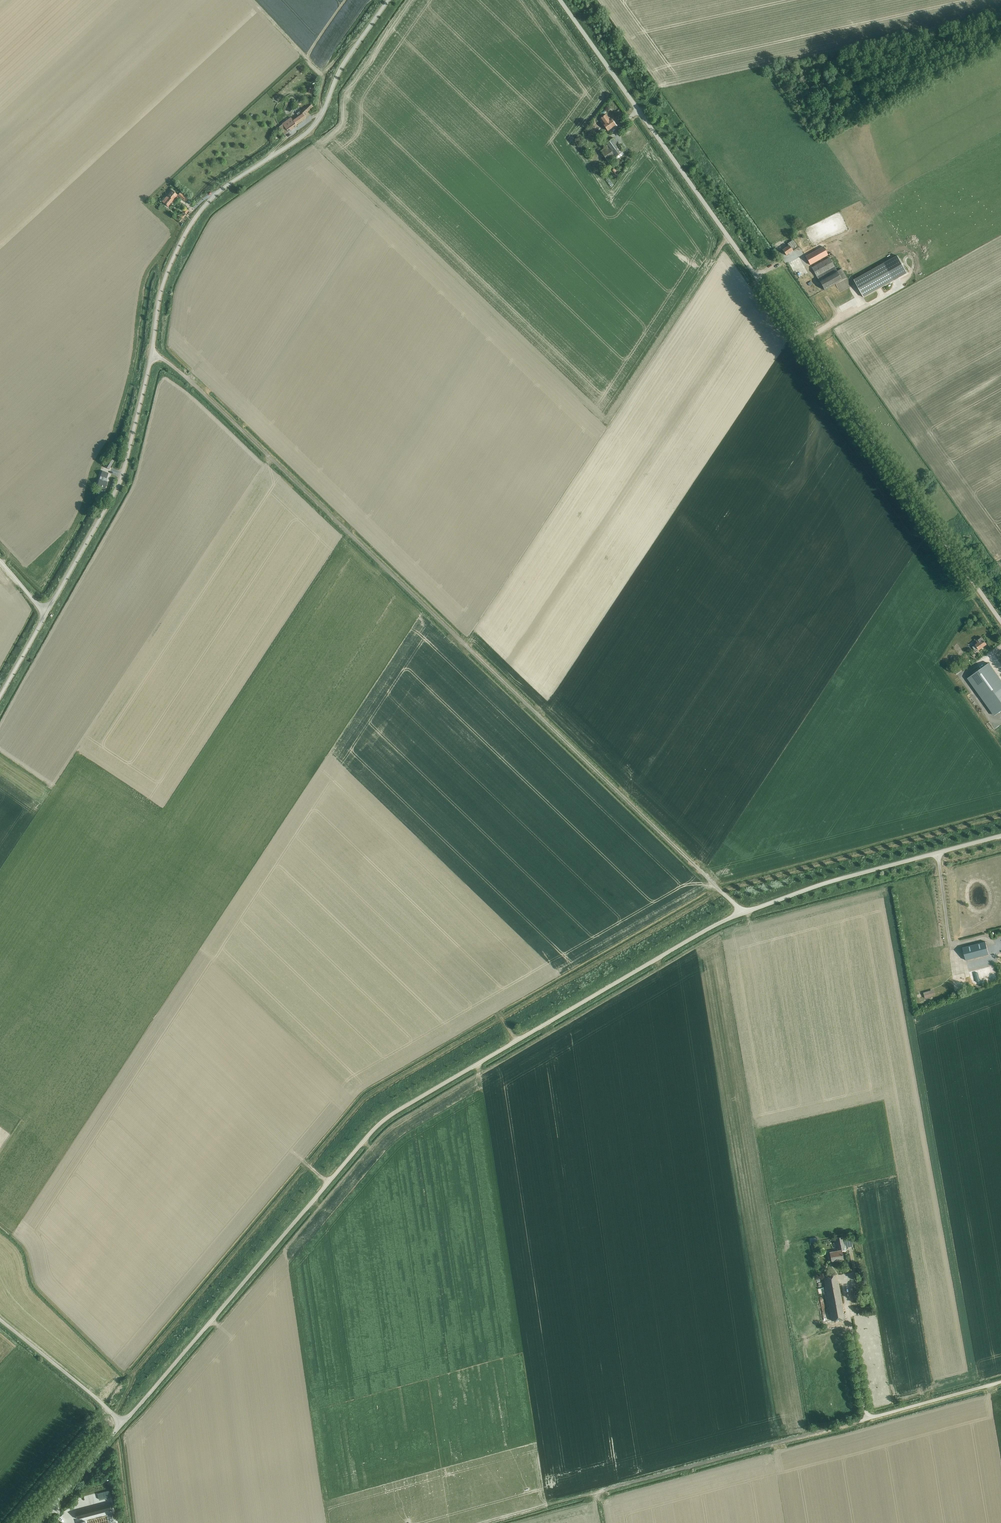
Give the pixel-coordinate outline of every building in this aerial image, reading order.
[(305,116),(309,113),(308,112),(313,106),(310,103),(301,112),(301,111),(296,114),(299,117),(295,120),(295,119),(293,120),(292,118),(287,121),(283,125),(288,132),(297,126),(296,125),(306,118),(305,116)] [(610,120),(606,115),(600,119),(606,128),(608,131),(615,126),(611,119),(610,120)] [(608,163),(623,152),(613,138),(605,144),(607,146),(600,151),(608,163)] [(167,207),(172,200),(167,196),(165,198),(161,202),(167,207)] [(791,249),(796,245),(793,240),(788,244),(789,245),(782,250),(786,255),(793,250),(791,249)] [(832,255),(831,253),(832,252),(828,244),(806,257),(810,265),(828,255),(827,255),(829,254),(830,256),(832,255)] [(812,268),(817,277),(834,267),(829,258),(812,268)] [(864,297),(894,281),(885,263),(854,280),(864,297)] [(837,271),(834,267),(817,277),(824,290),(846,277),(842,269),(837,271)] [(114,461),(110,458),(104,467),(109,469),(114,461)] [(100,474),(100,475),(96,488),(96,487),(100,489),(101,488),(104,489),(107,482),(105,481),(108,473),(102,471),(102,472),(101,473),(100,474)] [(978,643),(972,647),(975,650),(978,648),(979,650),(987,644),(981,637),(976,641),(978,643)] [(967,678),(994,716),(1000,711),(1000,680),(989,663),(967,678)] [(959,667),(954,670),(957,675),(962,671),(959,667)] [(966,960),(989,954),(986,941),(962,947),(966,960)] [(973,986),(997,980),(993,965),(969,971),(973,986)] [(842,1251),(845,1250),(843,1236),(835,1237),(837,1248),(841,1248),(842,1249),(829,1252),(831,1261),(843,1259),(842,1251)] [(831,1320),(844,1318),(836,1274),(823,1277),(831,1320)] [(76,1512),(77,1519),(112,1510),(111,1503),(76,1512)] [(110,1514),(113,1522),(120,1522),(117,1512),(110,1514)]
